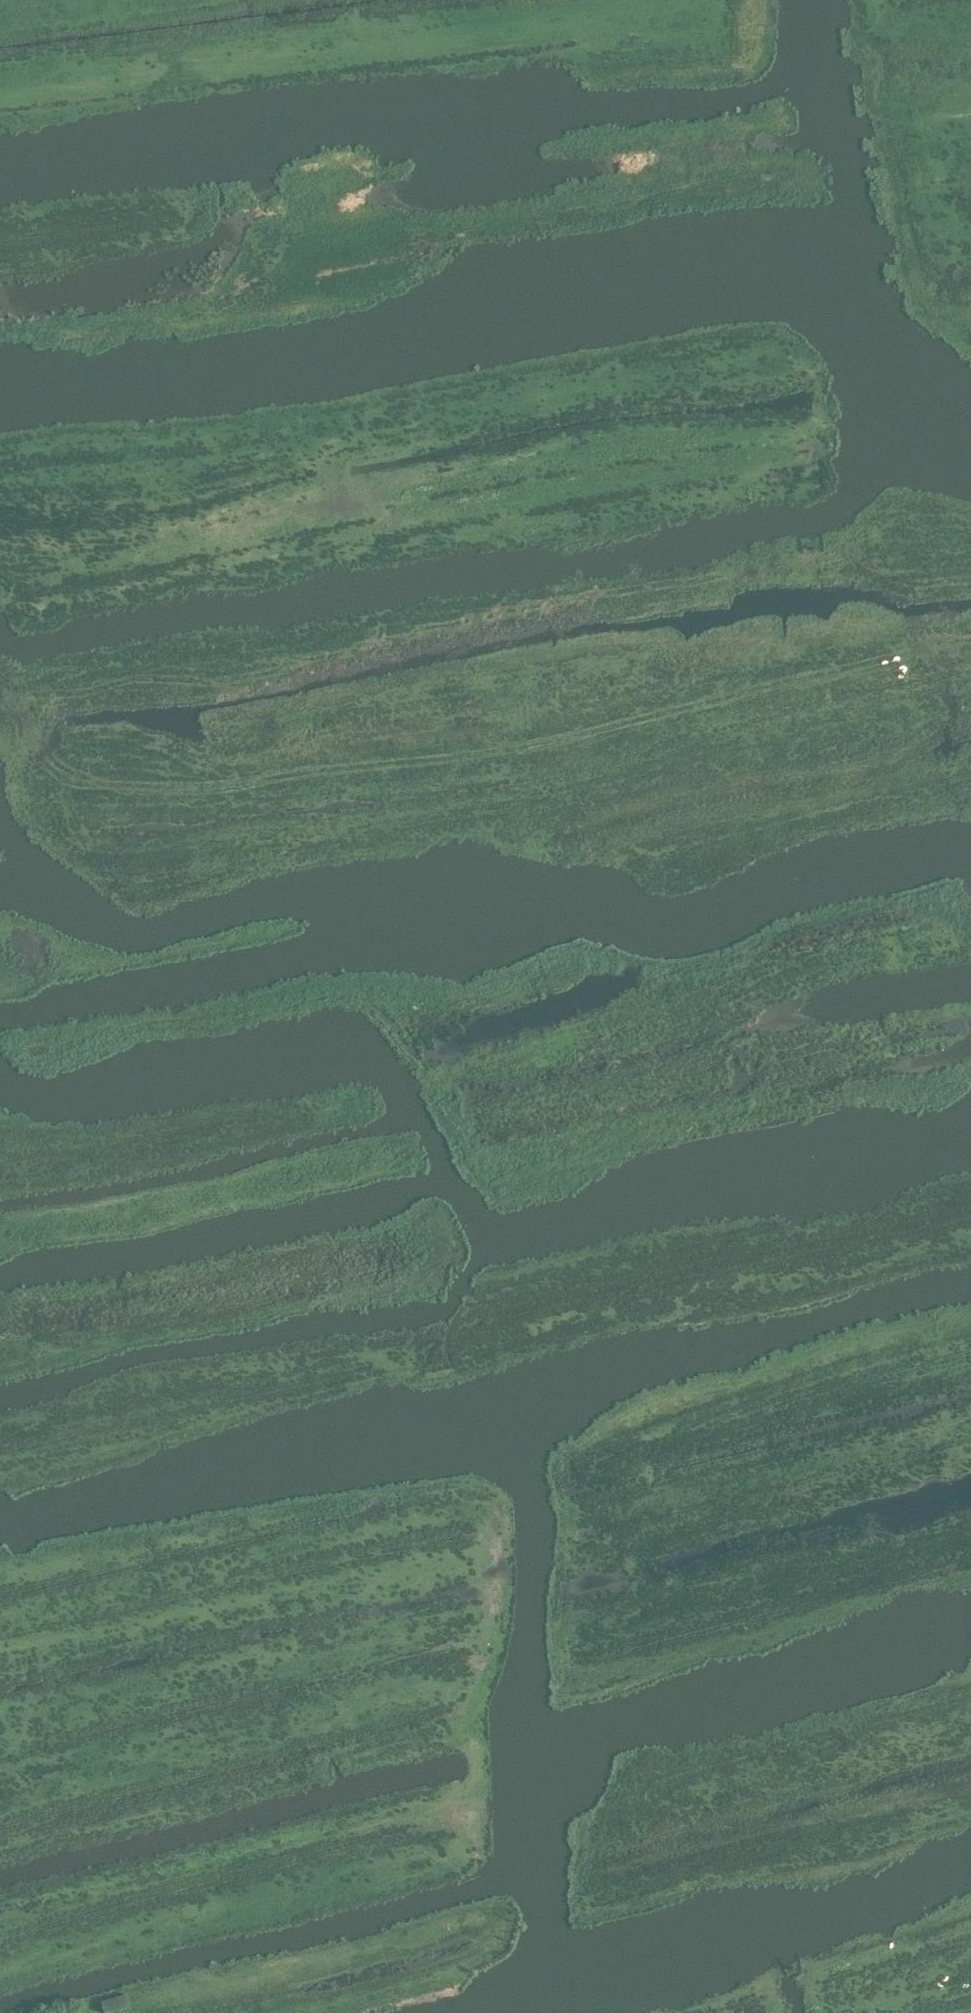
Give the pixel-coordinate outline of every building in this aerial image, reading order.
[(130,2004),(127,1992),(101,1999),(104,2011),(130,2004)]
